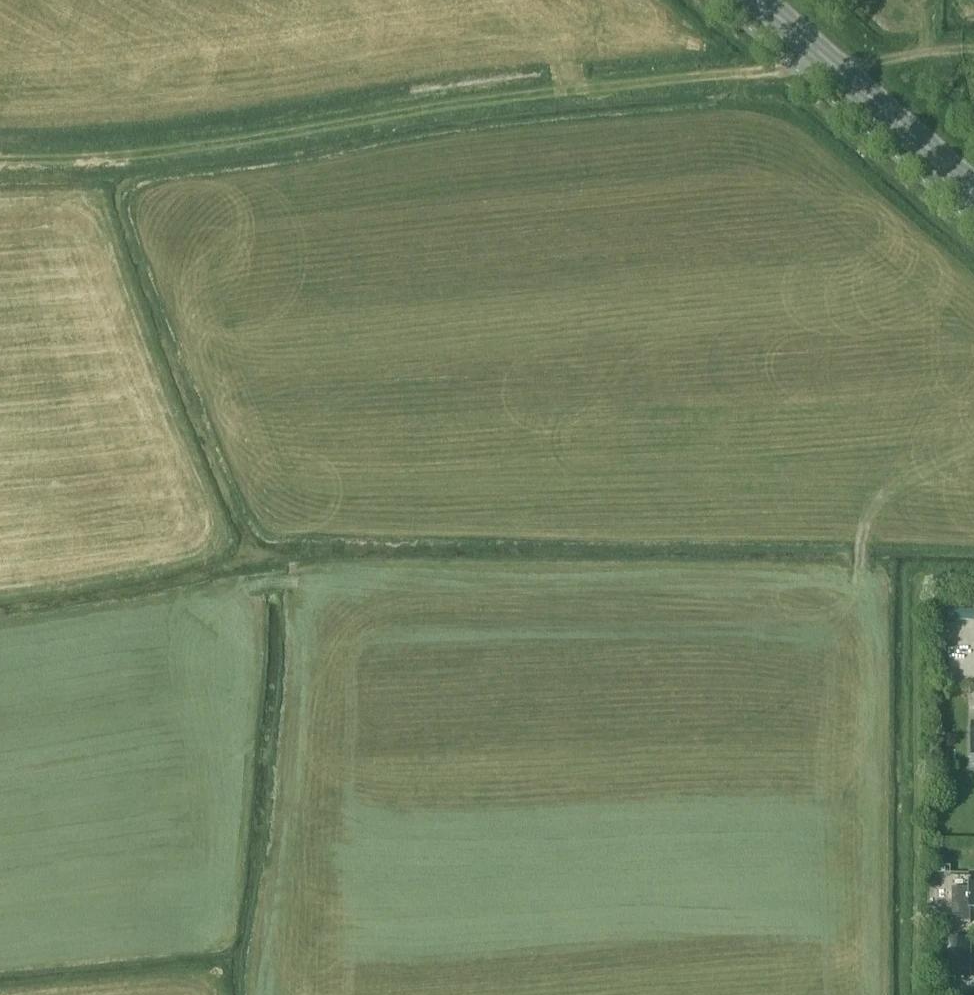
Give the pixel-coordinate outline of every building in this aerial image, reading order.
[(970,874),(970,888),(953,888),(952,922),(971,923),(971,908),(973,908),(973,874),(970,874)] [(971,938),(941,937),(940,978),(970,978),(971,938)]
